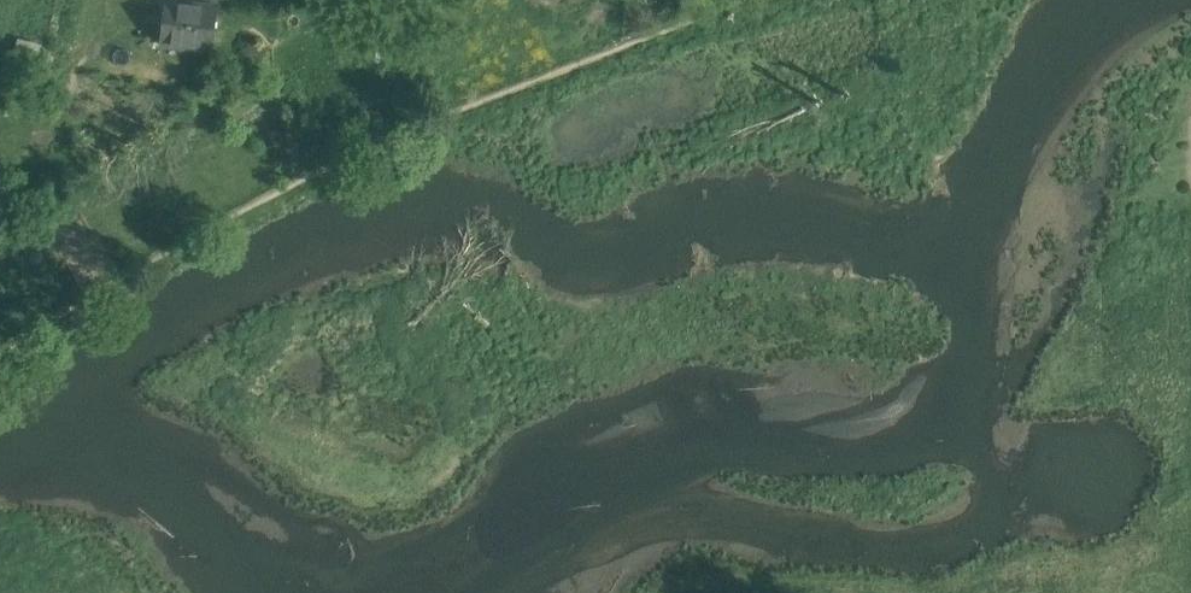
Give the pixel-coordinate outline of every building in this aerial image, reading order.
[(216,5),(169,0),(163,43),(211,49),(216,5)]
